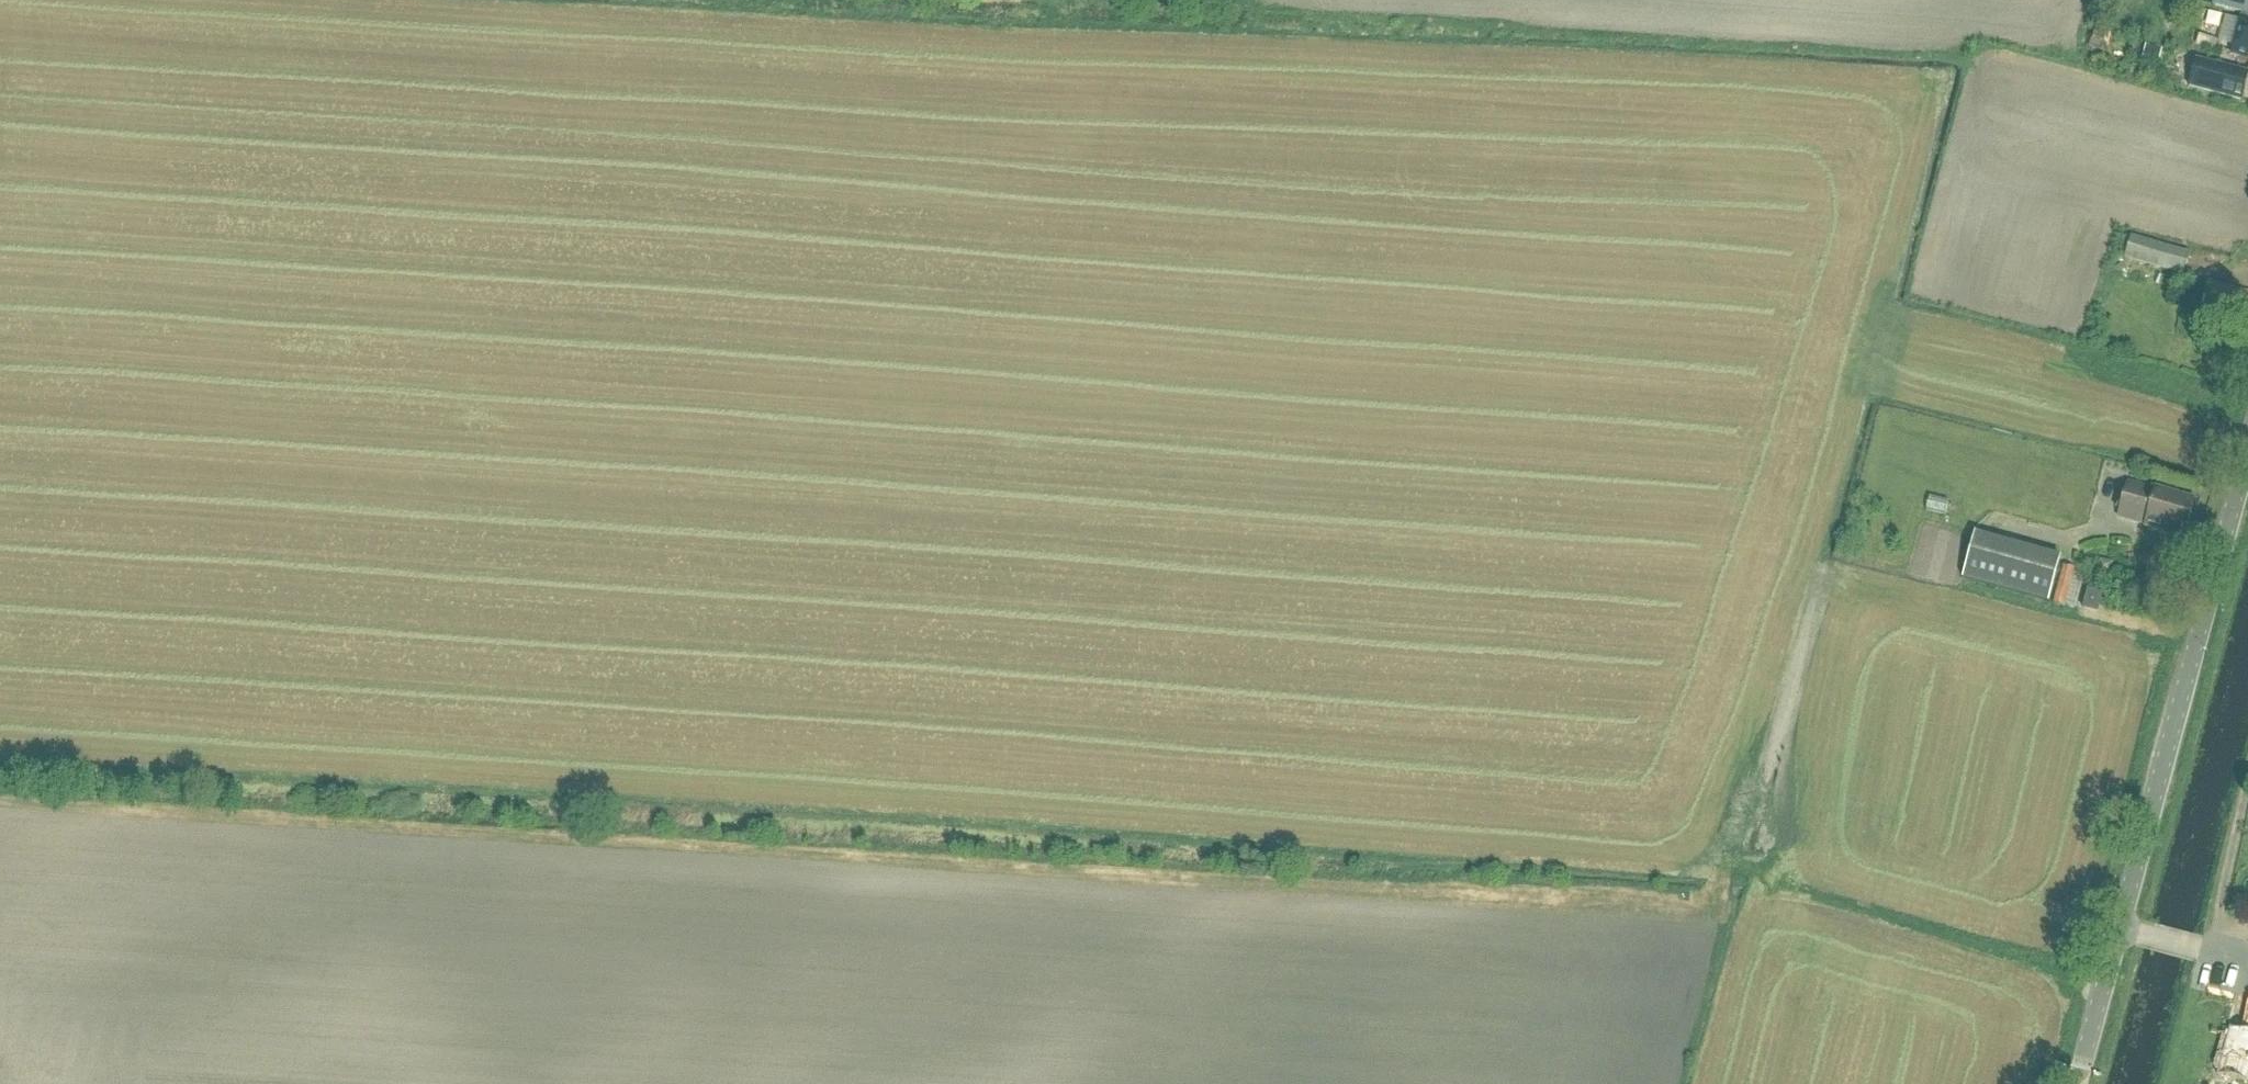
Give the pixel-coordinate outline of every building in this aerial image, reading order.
[(2213,8),(2242,16),(2231,56),(2247,61),(2247,0),(2215,0),(2213,8)] [(2196,58),(2188,86),(2241,101),(2247,75),(2247,73),(2196,58)] [(2144,529),(2183,540),(2195,501),(2151,489),(2151,491),(2128,484),(2118,519),(2145,527),(2144,529)] [(2048,604),(2060,561),(1974,536),(1962,579),(2048,604)] [(2055,602),(2064,605),(2072,571),(2063,568),(2055,602)] [(2101,596),(2087,593),(2083,611),(2096,615),(2101,596)] [(2218,1072),(2217,1077),(2243,1083),(2247,1083),(2247,1035),(2230,1030),(2223,1056),(2220,1055),(2217,1057),(2214,1068),(2215,1071),(2218,1072)]
